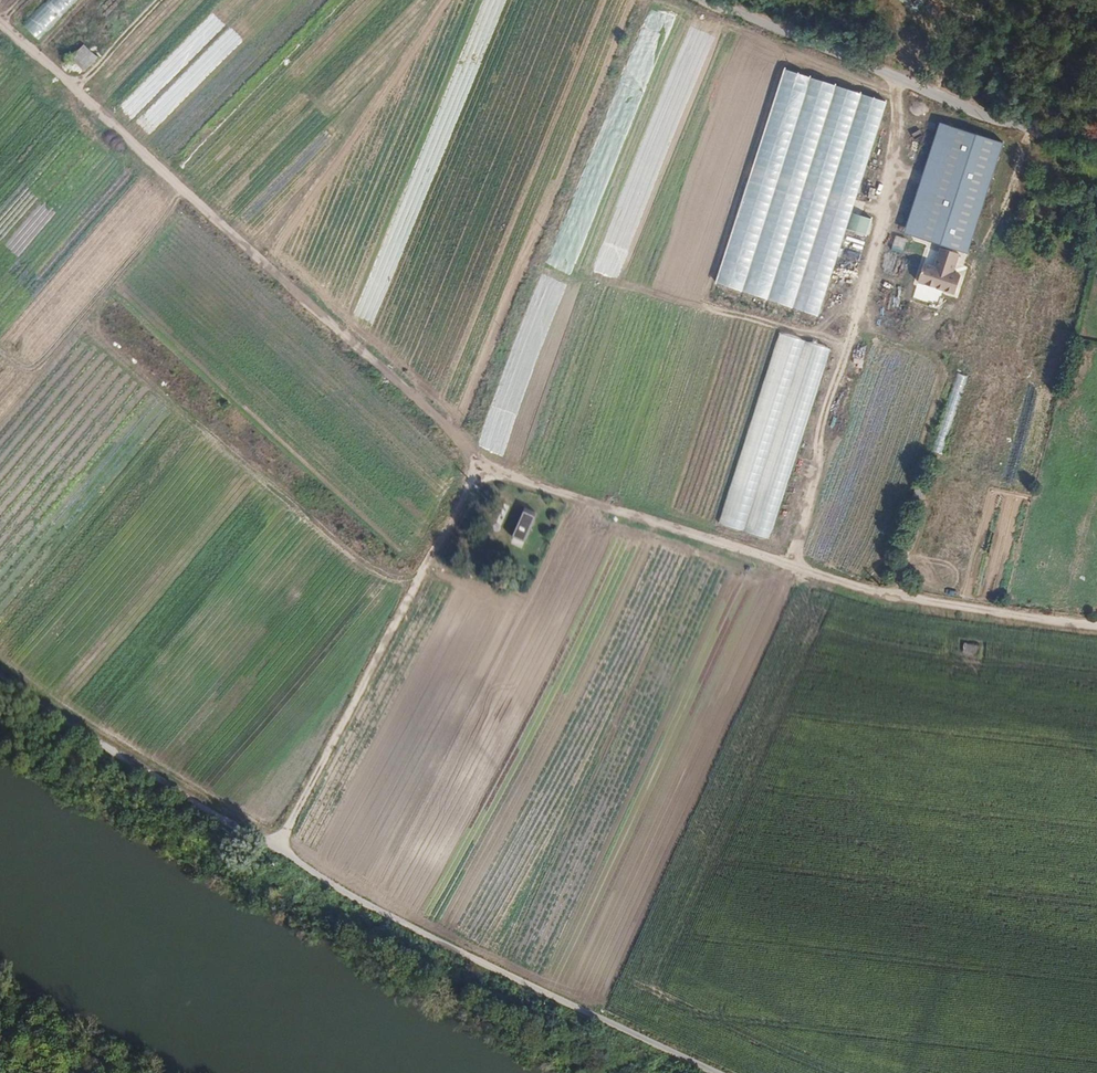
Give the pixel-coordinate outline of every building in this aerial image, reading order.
[(24,24),(40,41),(80,0),(48,0),(24,24)] [(86,71),(100,58),(86,44),(72,58),(86,71)] [(889,102),(786,69),(716,286),(819,319),(889,102)] [(962,253),(969,255),(1005,142),(942,123),(907,235),(942,246),(962,253)] [(956,272),(962,253),(942,246),(936,265),(925,262),(919,281),(958,294),(964,274),(956,272)] [(745,531),(807,341),(781,333),(720,523),(745,531)] [(770,539),(831,349),(807,341),(745,531),(770,539)] [(921,486),(913,483),(908,498),(917,500),(921,486)] [(538,517),(527,512),(516,537),(527,542),(538,517)] [(982,648),(965,645),(963,653),(980,656),(982,648)]
